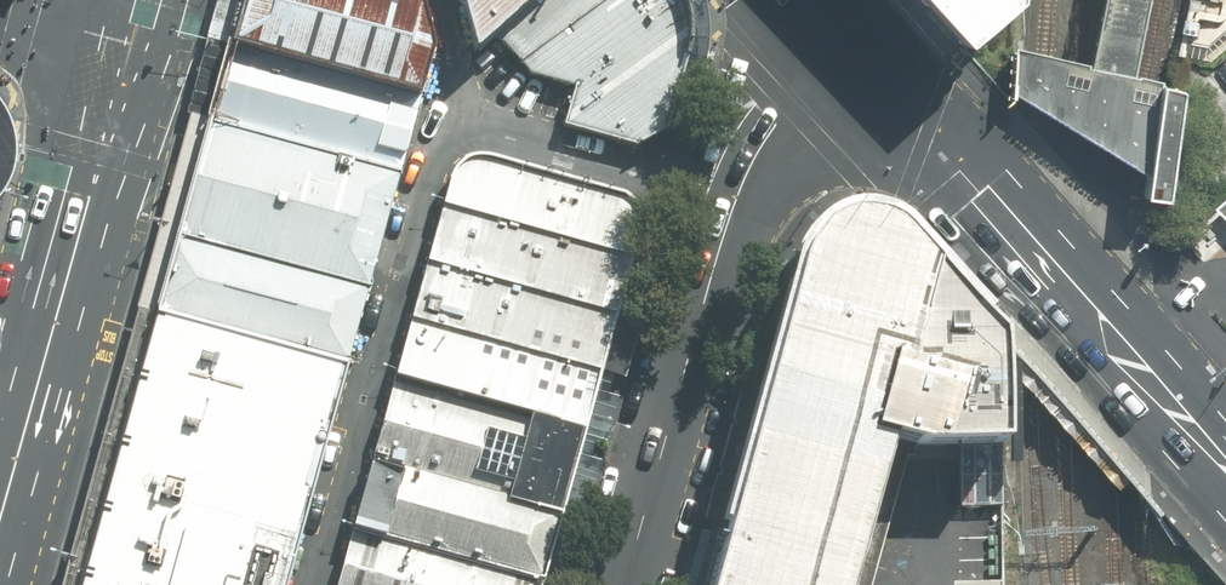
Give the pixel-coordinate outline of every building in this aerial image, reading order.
[(431,49),(418,0),(244,0),(231,44),(416,97),(431,49)] [(474,53),(497,33),(533,0),(460,0),(474,53)] [(520,62),(607,0),(533,0),(497,33),(520,62)] [(638,147),(666,131),(683,58),(687,33),(682,11),(678,0),(607,0),(520,62),(529,75),(576,88),(566,127),(638,147)] [(965,49),(1012,3),(1012,0),(921,0),(965,49)] [(1129,77),(1148,0),(1103,0),(1088,68),(1116,74),(1129,77)] [(422,98),(416,97),(231,44),(209,123),(399,177),(422,98)] [(1084,65),(1013,49),(1011,94),(1109,157),(1144,177),(1142,197),(1163,200),(1176,92),(1156,88),(1157,82),(1133,75),(1132,78),(1129,77),(1116,74),(1088,68),(1084,68),(1084,65)] [(369,289),(399,177),(209,123),(180,236),(369,289)] [(394,376),(587,428),(644,221),(644,214),(642,207),(637,202),(633,198),(627,195),(491,157),(480,157),(471,158),(465,161),(459,164),(455,169),(451,176),(394,376)] [(889,438),(922,448),(1001,446),(1001,338),(983,316),(989,312),(944,263),(908,224),(898,218),(889,215),(876,211),(867,209),(856,209),(845,211),(835,213),(825,219),(815,228),(805,238),(797,251),(705,584),(848,584),(889,438)] [(347,365),(369,289),(180,236),(158,312),(347,365)] [(347,365),(158,312),(83,584),(286,584),(347,365)] [(370,463),(563,515),(587,428),(394,376),(370,463)] [(352,530),(545,583),(563,515),(370,463),(352,530)] [(337,584),(544,584),(545,583),(352,530),(337,584)]
